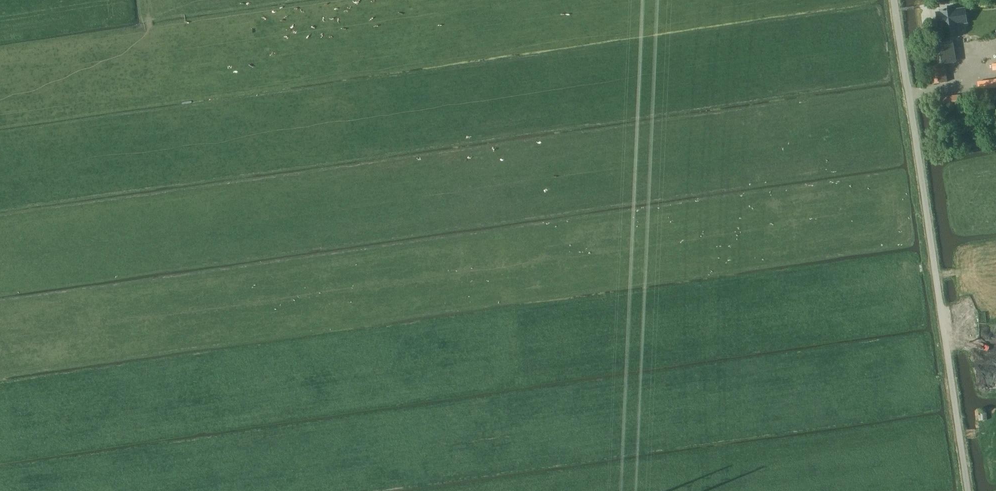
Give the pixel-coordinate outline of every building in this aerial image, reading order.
[(941,10),(941,12),(937,12),(939,26),(943,26),(945,37),(959,35),(957,23),(967,22),(965,8),(955,10),(954,8),(941,10)] [(948,82),(945,64),(956,62),(953,40),(936,43),(935,40),(932,41),(932,43),(925,45),(932,84),(948,82)] [(935,98),(936,108),(961,105),(960,95),(935,98)] [(987,410),(975,411),(976,419),(988,418),(987,410)]
